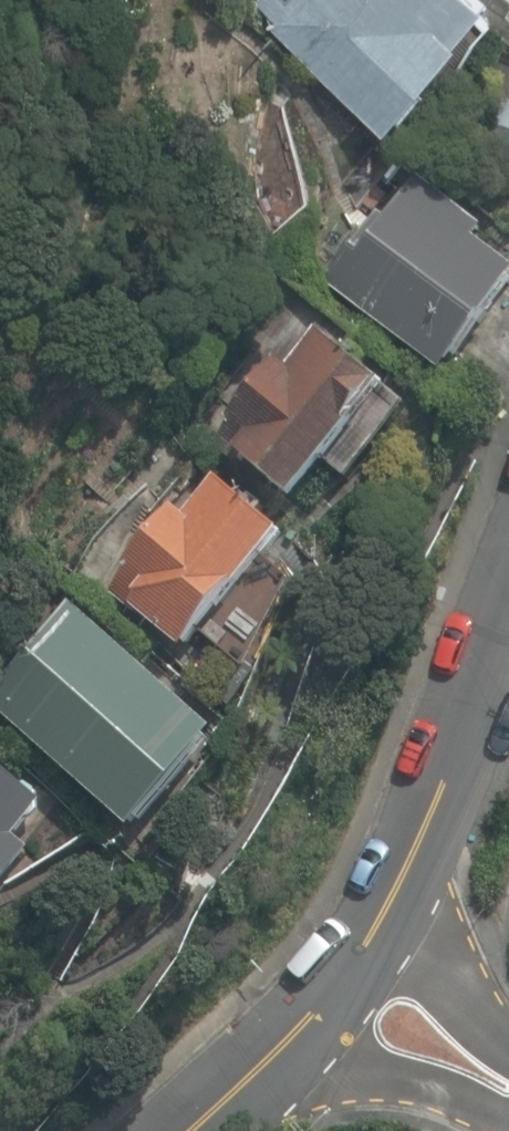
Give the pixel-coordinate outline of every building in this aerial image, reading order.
[(470,0),(255,0),(270,12),(262,20),(385,121),(479,7),(470,0)] [(455,148),(508,164),(508,103),(471,92),(455,148)] [(318,283),(437,374),(508,281),(508,271),(470,241),(482,226),(406,168),(318,283)] [(272,360),(222,419),(245,438),(231,455),(283,498),(376,389),(318,340),(289,374),(272,360)] [(184,520),(165,505),(101,584),(181,650),(276,534),(214,484),(184,520)] [(0,675),(0,713),(130,827),(215,730),(66,599),(0,675)] [(27,848),(9,833),(43,790),(0,756),(0,882),(27,848)]
